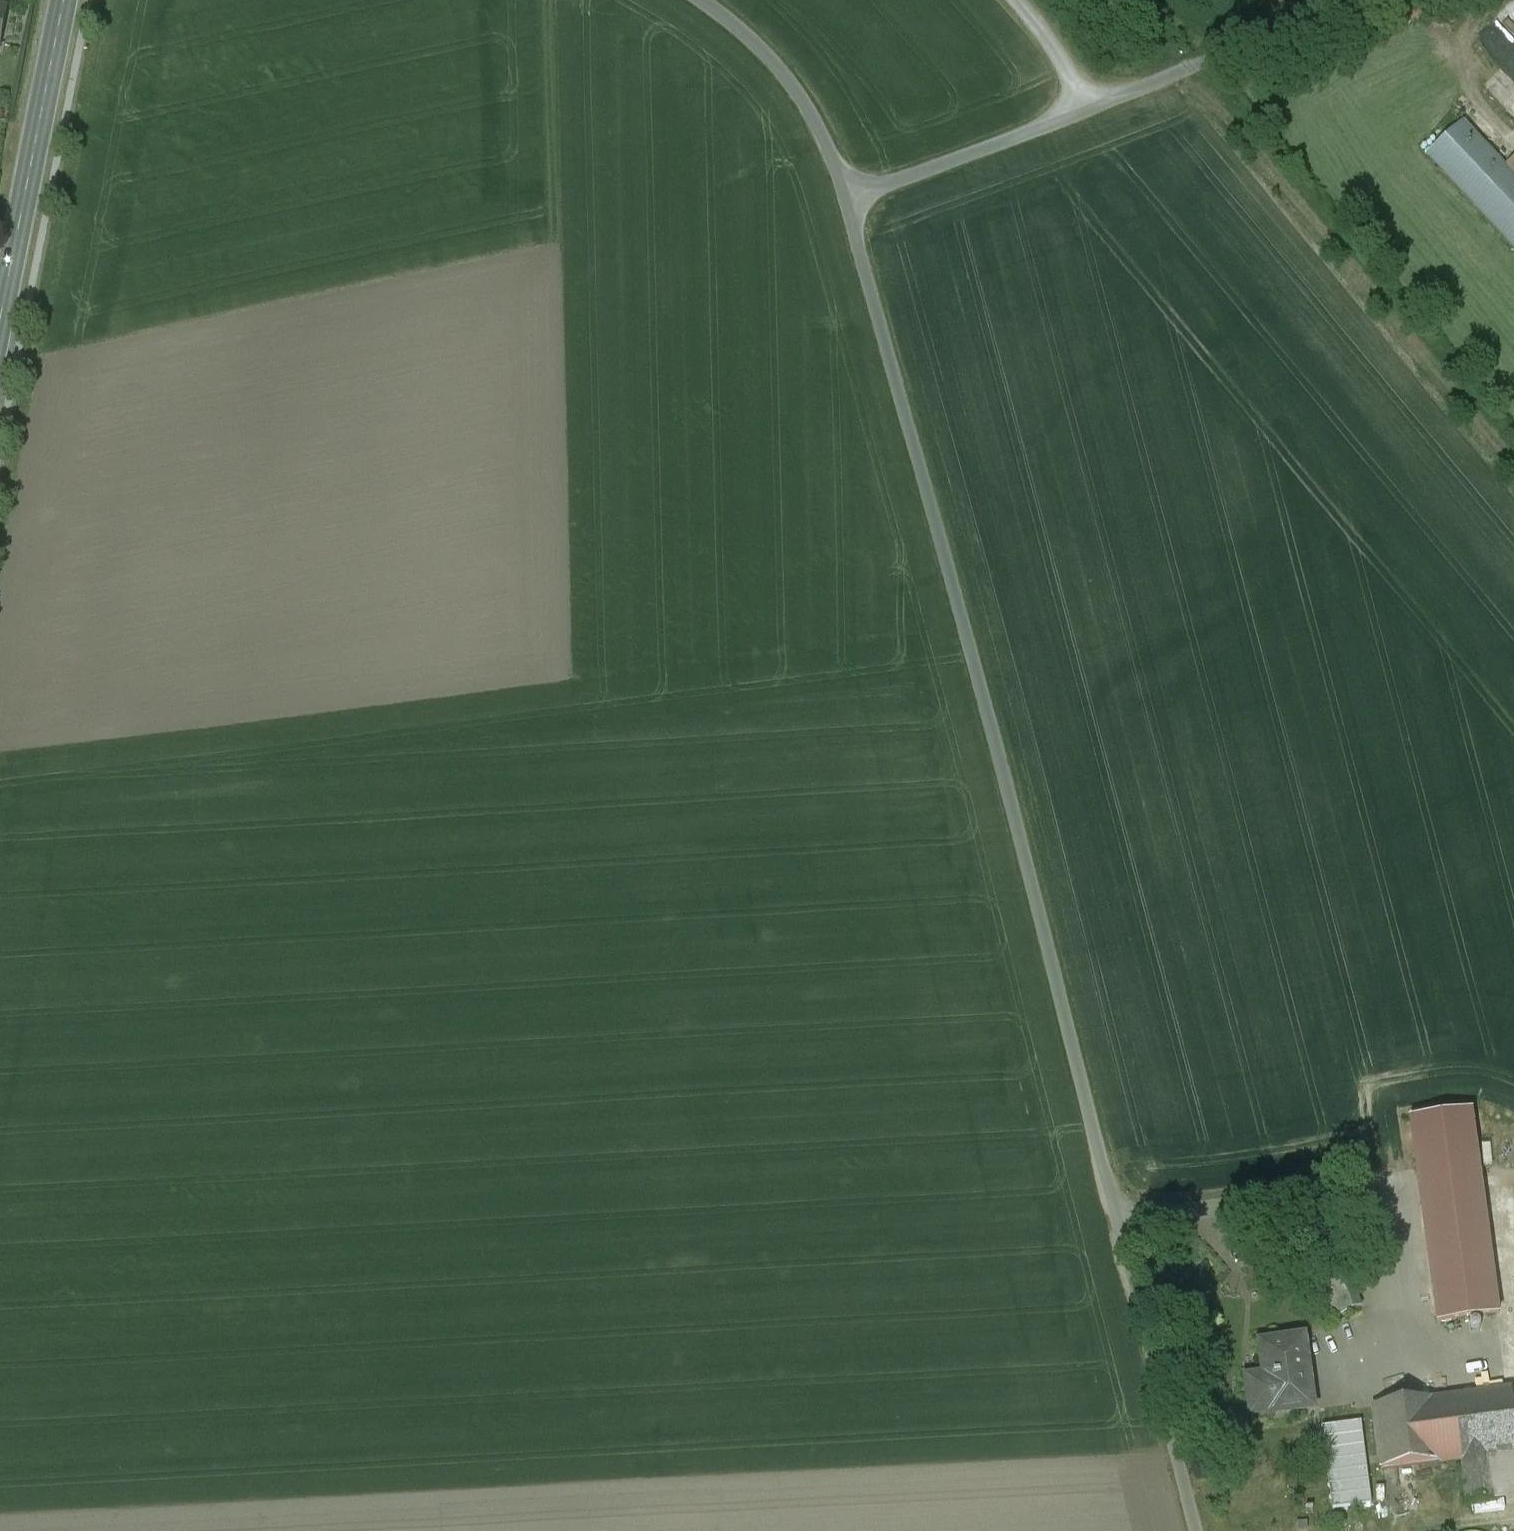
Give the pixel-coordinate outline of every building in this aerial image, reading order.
[(1513,39),(1513,6),(1497,22),(1513,39)] [(1463,124),(1428,156),(1513,247),(1513,178),(1463,124)] [(1480,1099),(1412,1108),(1442,1310),(1509,1301),(1480,1099)] [(1312,1325),(1265,1332),(1269,1361),(1247,1364),(1253,1406),(1322,1396),(1312,1325)] [(1378,1394),(1385,1459),(1469,1450),(1473,1495),(1513,1490),(1513,1379),(1378,1394)]
